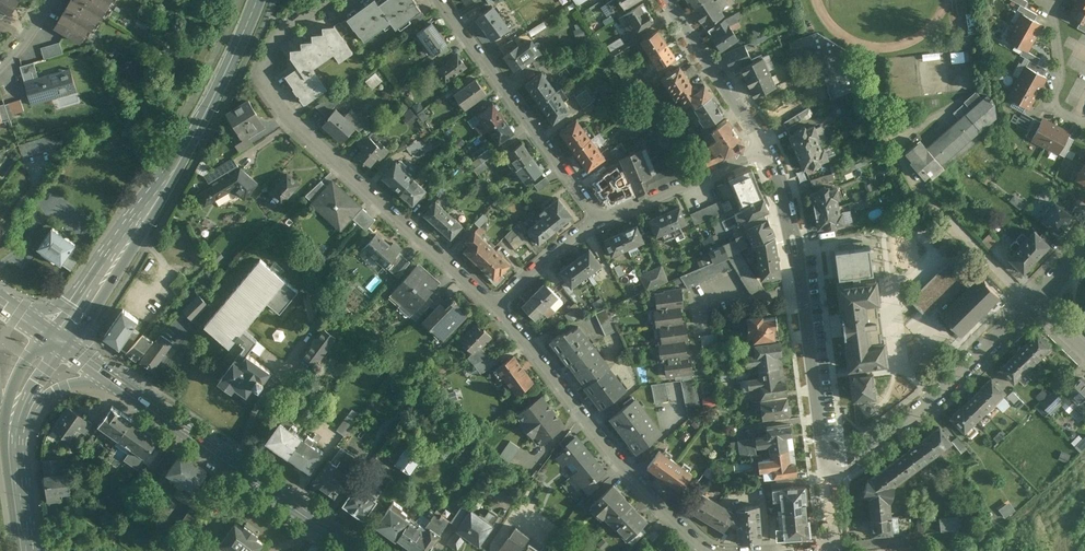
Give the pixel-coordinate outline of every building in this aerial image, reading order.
[(19,0),(0,0),(0,9),(6,12),(8,13),(12,7),(15,8),(20,0),(19,0)] [(74,0),(71,0),(64,12),(63,12),(63,13),(55,27),(55,26),(55,27),(79,42),(82,41),(89,29),(91,30),(100,16),(100,15),(74,0)] [(100,15),(100,16),(102,17),(112,0),(74,0),(100,15)] [(378,4),(376,0),(372,0),(347,18),(354,29),(355,28),(360,35),(364,41),(391,22),(391,21),(378,4)] [(415,0),(383,0),(378,4),(391,21),(391,22),(396,29),(410,18),(421,10),(416,3),(417,3),(415,0)] [(606,3),(612,12),(620,7),(622,5),(624,8),(638,0),(612,0),(606,3)] [(693,8),(697,14),(701,20),(706,27),(724,15),(720,9),(727,4),(724,0),(705,0),(693,8)] [(644,2),(619,18),(624,26),(626,24),(630,31),(632,30),(634,32),(653,20),(649,13),(650,12),(649,11),(648,12),(644,4),(644,3),(644,2)] [(1076,2),(1076,3),(1069,16),(1080,22),(1084,24),(1084,7),(1076,2)] [(1024,7),(1020,5),(1017,9),(1024,13),(1024,14),(1034,20),(1037,14),(1024,7)] [(492,7),(477,18),(493,40),(508,28),(498,15),(501,13),(496,7),(494,8),(492,7)] [(421,10),(410,18),(415,24),(425,17),(421,10)] [(729,25),(738,21),(734,14),(725,19),(708,30),(722,51),(739,40),(729,25)] [(1034,20),(1024,14),(1021,20),(1017,21),(1014,26),(1034,38),(1042,24),(1034,20)] [(354,29),(347,18),(341,23),(349,32),(349,33),(354,29)] [(475,31),(481,28),(476,18),(469,21),(475,31)] [(341,23),(340,21),(334,26),(342,37),(349,32),(341,23)] [(1080,22),(1077,27),(1084,32),(1084,24),(1080,22)] [(447,45),(431,23),(417,33),(417,34),(418,33),(434,54),(433,55),(437,52),(447,45)] [(802,29),(804,36),(815,31),(812,25),(802,29)] [(312,41),(323,61),(334,53),(340,61),(353,52),(342,37),(334,26),(333,26),(333,27),(312,41)] [(1034,38),(1014,26),(1011,32),(1012,35),(1009,41),(1023,49),(1027,51),(1034,38)] [(649,55),(667,43),(658,30),(641,42),(649,55)] [(851,53),(817,32),(791,41),(795,56),(818,48),(837,59),(845,89),(860,85),(851,53)] [(621,36),(608,44),(612,50),(625,42),(621,36)] [(622,54),(638,44),(634,38),(618,48),(622,54)] [(512,39),(499,47),(504,55),(517,46),(517,45),(516,45),(512,40),(513,40),(512,39)] [(531,40),(519,49),(517,46),(504,55),(516,71),(529,62),(541,53),(531,40)] [(733,70),(752,61),(746,49),(754,46),(753,44),(757,42),(756,40),(723,53),(732,70),(733,70)] [(323,61),(312,41),(291,56),(290,57),(298,67),(313,68),(323,61)] [(60,42),(41,47),(44,59),(63,53),(60,42)] [(649,55),(658,68),(676,57),(667,43),(649,55)] [(447,45),(437,52),(441,57),(451,50),(447,45)] [(1040,58),(1027,51),(1023,49),(1020,55),(1029,60),(1037,64),(1040,58)] [(969,62),(969,52),(952,51),(951,62),(969,62)] [(437,69),(437,70),(445,82),(467,66),(458,55),(444,65),(437,69)] [(733,70),(735,74),(743,71),(747,81),(769,71),(763,56),(752,61),(733,70)] [(444,65),(439,58),(433,63),(437,69),(444,65)] [(1037,64),(1029,60),(1026,66),(1028,67),(1043,75),(1046,69),(1037,64)] [(34,62),(20,66),(23,75),(36,71),(34,62)] [(1043,75),(1028,67),(1026,66),(1018,79),(1039,90),(1046,77),(1043,75)] [(313,68),(298,67),(285,76),(305,104),(327,89),(313,68)] [(680,96),(693,87),(688,80),(689,80),(685,73),(684,74),(680,67),(663,78),(676,98),(680,96)] [(754,95),(776,85),(769,71),(747,81),(752,90),(749,91),(751,95),(753,94),(754,95)] [(556,91),(542,72),(526,84),(530,91),(535,98),(536,98),(540,103),(556,91)] [(51,74),(24,82),(30,100),(55,93),(56,97),(77,92),(71,73),(52,78),(51,74)] [(630,86),(634,91),(644,84),(641,79),(630,86)] [(1039,90),(1018,79),(1014,87),(1015,91),(1010,98),(1029,108),(1039,90)] [(476,80),(455,95),(464,108),(474,102),(479,99),(479,98),(486,93),(476,80)] [(638,96),(648,89),(644,84),(634,91),(638,96)] [(695,86),(693,86),(693,87),(680,96),(686,106),(691,102),(694,107),(711,95),(704,85),(699,88),(698,88),(697,87),(696,86),(695,86)] [(981,87),(964,101),(965,102),(955,111),(961,118),(966,113),(987,94),(981,87)] [(570,110),(556,91),(540,103),(543,108),(542,109),(548,117),(549,116),(553,122),(570,110)] [(990,98),(987,94),(966,113),(981,130),(996,117),(995,103),(992,100),(993,100),(991,98),(990,98)] [(699,117),(705,126),(715,120),(724,114),(711,95),(694,107),(700,116),(699,117)] [(8,101),(11,114),(24,111),(21,98),(8,101)] [(336,106),(327,99),(315,106),(326,116),(336,106)] [(249,100),(227,114),(243,140),(243,141),(249,137),(265,127),(249,100)] [(592,102),(582,108),(586,114),(596,108),(592,102)] [(0,104),(0,113),(2,121),(10,119),(4,103),(0,104)] [(493,103),(488,107),(486,105),(482,108),(483,110),(478,114),(483,121),(476,126),(482,134),(489,129),(504,117),(498,110),(499,108),(497,104),(494,104),(493,103)] [(401,116),(410,125),(418,117),(409,108),(401,116)] [(356,127),(336,109),(329,118),(324,125),(343,142),(356,127)] [(961,118),(927,148),(941,165),(947,159),(951,163),(984,134),(981,130),(966,113),(961,118)] [(509,125),(504,117),(489,129),(499,143),(504,139),(506,141),(511,138),(509,136),(514,132),(513,131),(515,128),(512,125),(509,125)] [(695,157),(700,167),(742,149),(742,145),(742,142),(727,118),(718,124),(715,120),(705,126),(701,129),(714,149),(695,157)] [(1056,126),(1043,118),(1041,122),(1033,137),(1032,139),(1045,146),(1056,126)] [(577,119),(560,131),(565,138),(564,139),(570,146),(571,145),(574,150),(591,138),(577,119)] [(1035,119),(1026,136),(1032,139),(1033,137),(1041,122),(1035,119)] [(790,136),(796,152),(818,143),(816,136),(818,135),(814,126),(806,129),(805,126),(796,130),(797,133),(790,136)] [(1070,133),(1056,126),(1045,146),(1058,153),(1059,151),(1060,151),(1068,136),(1070,133)] [(61,133),(19,146),(23,158),(57,148),(65,156),(74,146),(61,133)] [(366,135),(358,145),(363,149),(371,139),(366,135)] [(656,135),(644,142),(649,151),(661,144),(656,135)] [(1068,136),(1060,151),(1059,151),(1058,153),(1064,156),(1074,139),(1068,136)] [(249,137),(243,141),(243,140),(235,145),(240,153),(253,145),(249,137)] [(591,138),(574,150),(579,156),(578,157),(583,164),(584,163),(588,170),(605,158),(591,138)] [(377,144),(371,139),(363,149),(358,155),(371,166),(375,161),(378,163),(389,150),(379,141),(377,144)] [(920,140),(905,153),(912,161),(927,148),(920,140)] [(418,141),(406,148),(411,153),(422,146),(418,141)] [(522,142),(517,146),(516,144),(510,148),(512,150),(508,153),(510,156),(506,159),(514,170),(532,157),(522,142)] [(621,143),(610,151),(615,159),(627,151),(621,143)] [(818,143),(796,152),(804,169),(811,166),(813,168),(821,165),(820,162),(828,159),(824,149),(821,150),(818,143)] [(645,148),(620,159),(635,194),(647,189),(648,188),(644,179),(656,174),(645,148)] [(941,165),(927,148),(912,161),(910,162),(925,179),(941,165)] [(1075,153),(1068,150),(1065,156),(1072,159),(1075,153)] [(532,157),(514,170),(516,169),(526,183),(543,171),(542,170),(544,168),(540,163),(538,164),(532,157)] [(656,174),(644,179),(648,188),(647,189),(648,190),(700,167),(695,157),(656,174)] [(233,158),(221,165),(224,171),(226,173),(238,165),(233,158)] [(400,164),(396,161),(382,177),(400,192),(412,178),(413,178),(414,177),(402,167),(404,165),(401,162),(400,164)] [(484,162),(473,170),(477,175),(488,167),(484,162)] [(1076,179),(1081,182),(1080,185),(1084,188),(1084,164),(1076,179)] [(221,165),(209,173),(212,178),(224,171),(221,165)] [(237,172),(207,190),(211,196),(214,200),(233,189),(244,199),(258,184),(241,168),(237,172)] [(619,196),(601,168),(590,175),(607,200),(619,196)] [(751,168),(727,178),(739,205),(743,204),(763,195),(751,168)] [(287,174),(270,193),(282,203),(299,184),(287,174)] [(538,189),(550,182),(547,176),(535,184),(538,189)] [(413,178),(412,178),(400,192),(406,198),(405,200),(411,206),(413,204),(426,190),(413,178)] [(442,184),(438,180),(430,189),(434,193),(435,193),(442,185),(442,184)] [(321,181),(305,196),(313,203),(327,186),(321,181)] [(313,203),(312,204),(319,211),(321,209),(335,221),(338,217),(346,225),(352,218),(362,208),(332,181),(327,186),(313,203)] [(447,190),(442,185),(435,193),(440,197),(447,190)] [(812,193),(815,210),(838,206),(837,199),(839,199),(837,188),(828,190),(828,187),(819,189),(820,191),(812,193)] [(510,195),(500,202),(504,207),(514,200),(510,195)] [(763,195),(743,204),(745,209),(750,220),(765,213),(770,211),(763,195)] [(1014,195),(1010,201),(1021,208),(1025,202),(1014,195)] [(558,198),(540,213),(555,231),(561,225),(564,226),(569,223),(568,219),(573,216),(558,198)] [(720,200),(690,214),(695,225),(725,211),(720,200)] [(444,209),(436,201),(425,214),(437,226),(449,214),(444,209)] [(1072,215),(1055,203),(1050,210),(1049,209),(1046,213),(1047,214),(1042,220),(1059,232),(1066,224),(1068,225),(1073,219),(1071,217),(1072,215)] [(815,210),(818,229),(827,227),(827,229),(836,228),(836,225),(844,224),(842,213),(839,213),(838,206),(815,210)] [(680,207),(664,213),(671,229),(672,229),(675,236),(683,233),(680,226),(687,223),(680,207)] [(375,220),(362,208),(352,218),(366,230),(375,220)] [(745,209),(734,214),(735,215),(739,224),(750,220),(745,209)] [(555,231),(540,213),(531,220),(535,224),(528,229),(530,232),(528,234),(532,239),(534,237),(539,243),(540,243),(543,244),(546,241),(546,238),(555,231)] [(664,213),(649,220),(656,236),(661,234),(664,241),(675,236),(672,229),(671,229),(664,213)] [(750,220),(739,224),(741,229),(734,232),(737,240),(743,237),(749,235),(753,245),(755,244),(775,235),(767,218),(765,213),(750,220)] [(455,219),(449,214),(437,226),(451,238),(463,225),(455,219)] [(484,214),(475,223),(480,227),(488,218),(484,214)] [(735,215),(722,220),(726,230),(739,224),(735,215)] [(519,222),(505,236),(517,249),(527,239),(522,233),(526,229),(519,222)] [(637,225),(621,232),(628,249),(644,241),(637,225)] [(75,243),(52,228),(39,248),(70,270),(71,270),(78,259),(77,259),(75,257),(81,248),(75,243)] [(493,248),(475,231),(466,241),(470,244),(464,250),(465,251),(463,252),(469,258),(471,257),(478,264),(493,248)] [(1040,237),(1034,231),(1028,238),(1027,237),(1022,233),(1016,240),(1037,259),(1043,252),(1044,253),(1046,253),(1048,250),(1048,247),(1049,246),(1045,241),(1047,239),(1042,234),(1040,237)] [(621,232),(604,239),(611,256),(628,249),(621,232)] [(991,233),(982,242),(991,250),(999,242),(991,233)] [(390,247),(376,235),(364,249),(385,268),(401,250),(393,243),(390,247)] [(775,235),(755,244),(761,279),(781,275),(775,235)] [(737,240),(724,246),(728,256),(747,247),(743,237),(737,240)] [(1037,259),(1016,240),(1009,247),(1014,251),(1015,252),(1008,259),(1014,264),(1012,267),(1017,272),(1019,269),(1023,273),(1025,272),(1028,272),(1031,269),(1031,266),(1030,266),(1037,259)] [(724,246),(710,252),(714,261),(727,256),(728,256),(724,246)] [(869,246),(835,250),(838,277),(851,275),(852,282),(860,281),(860,274),(872,273),(869,246)] [(510,265),(493,248),(478,264),(494,279),(499,273),(501,274),(510,265)] [(601,265),(589,249),(588,250),(586,249),(582,252),(582,255),(575,259),(587,275),(589,274),(592,278),(598,273),(595,269),(601,265)] [(728,257),(734,267),(744,282),(750,279),(755,275),(740,252),(728,257)] [(401,254),(388,269),(397,277),(410,263),(401,254)] [(714,261),(680,276),(688,288),(693,285),(694,286),(699,283),(705,280),(705,281),(710,278),(711,278),(716,275),(717,276),(722,273),(723,273),(728,270),(728,271),(734,267),(728,257),(727,256),(714,261)] [(260,259),(204,327),(229,347),(236,338),(241,343),(244,346),(243,347),(244,348),(242,351),(246,355),(247,354),(257,340),(244,329),(267,302),(280,313),(298,291),(260,259)] [(575,259),(568,265),(564,265),(561,268),(561,270),(560,271),(571,287),(587,275),(575,259)] [(978,276),(972,282),(949,260),(910,300),(927,317),(937,308),(941,312),(939,314),(961,336),(999,297),(978,276)] [(417,264),(389,296),(400,305),(428,274),(417,264)] [(661,265),(639,275),(646,291),(668,281),(661,265)] [(428,274),(400,305),(399,307),(409,316),(410,317),(419,307),(428,296),(439,284),(428,274)] [(762,287),(755,275),(750,279),(757,290),(762,287)] [(757,290),(750,279),(744,282),(751,294),(757,290)] [(852,282),(838,284),(841,306),(843,306),(844,314),(842,315),(845,337),(847,337),(848,345),(846,346),(849,367),(861,365),(868,364),(887,362),(884,341),(880,341),(879,329),(881,329),(879,313),(877,313),(875,301),(879,301),(876,279),(860,281),(852,282)] [(545,283),(522,306),(535,319),(543,312),(548,317),(563,301),(558,296),(545,283)] [(681,290),(664,292),(664,293),(655,294),(657,309),(680,306),(680,307),(683,306),(681,290)] [(183,311),(192,320),(207,305),(198,296),(183,311)] [(428,296),(419,307),(424,311),(430,306),(434,301),(428,296)] [(434,301),(430,306),(435,310),(441,304),(442,304),(445,301),(440,296),(434,301)] [(598,311),(607,306),(601,297),(592,302),(598,311)] [(452,303),(446,308),(442,304),(441,304),(435,310),(424,322),(432,329),(441,337),(443,334),(444,335),(447,331),(447,330),(452,325),(455,328),(468,314),(453,299),(451,302),(452,303)] [(584,315),(575,303),(570,306),(579,319),(584,315)] [(757,333),(781,331),(779,320),(783,320),(782,307),(769,308),(768,304),(755,306),(755,309),(751,309),(753,327),(757,327),(757,333)] [(680,306),(657,309),(654,309),(656,327),(660,327),(659,326),(682,323),(680,307),(680,306)] [(617,330),(607,307),(596,313),(605,336),(617,330)] [(122,312),(105,335),(104,337),(105,338),(104,338),(118,347),(119,347),(126,352),(127,352),(126,351),(134,341),(128,337),(133,329),(138,321),(134,318),(135,318),(125,311),(125,312),(123,310),(122,312)] [(682,323),(659,326),(660,327),(662,343),(684,340),(684,341),(688,340),(685,322),(682,323)] [(477,325),(461,341),(473,352),(474,353),(480,346),(486,341),(487,342),(492,337),(485,329),(483,331),(477,325)] [(578,326),(572,331),(571,329),(566,333),(565,332),(560,335),(560,334),(551,341),(568,364),(569,363),(592,345),(578,326)] [(156,340),(145,356),(143,354),(140,358),(143,359),(140,362),(153,371),(172,343),(169,341),(175,335),(167,329),(162,336),(161,336),(157,340),(156,340)] [(325,329),(303,357),(314,365),(335,337),(325,329)] [(143,334),(126,352),(136,360),(159,335),(156,332),(152,337),(152,338),(151,340),(143,334)] [(1050,346),(1037,333),(1027,343),(1040,356),(1050,346)] [(714,334),(701,336),(702,348),(715,346),(714,334)] [(765,389),(792,386),(791,379),(791,371),(785,372),(783,348),(789,347),(788,343),(787,334),(759,336),(761,347),(749,348),(750,359),(762,358),(763,370),(752,371),(753,382),(764,381),(765,389)] [(684,340),(662,343),(659,343),(661,361),(664,361),(687,357),(684,341),(684,340)] [(246,355),(242,351),(244,348),(243,347),(236,343),(217,369),(224,373),(219,381),(232,390),(232,389),(243,397),(243,399),(244,400),(245,402),(247,402),(249,402),(250,401),(252,399),(252,398),(259,387),(260,387),(264,381),(267,383),(273,374),(269,371),(270,370),(247,354),(246,355)] [(1040,356),(1027,343),(1019,351),(1032,364),(1040,356)] [(592,345),(569,363),(586,385),(608,368),(609,368),(592,345)] [(490,357),(480,346),(474,353),(473,352),(470,355),(472,358),(470,360),(473,364),(490,357)] [(1032,364),(1019,351),(1011,358),(1024,372),(1032,364)] [(520,364),(514,356),(493,371),(499,379),(503,376),(517,395),(534,382),(527,373),(526,374),(519,365),(520,364)] [(490,357),(473,364),(480,374),(495,363),(490,357)] [(687,357),(664,361),(666,376),(692,372),(690,357),(687,357)] [(1024,372),(1011,358),(1000,368),(1014,382),(1024,372)] [(868,364),(861,365),(862,374),(850,376),(853,400),(875,397),(873,384),(872,373),(869,373),(868,364)] [(608,368),(586,385),(585,385),(602,407),(613,399),(625,390),(608,368)] [(695,378),(680,380),(682,387),(696,385),(695,378)] [(1005,392),(991,378),(980,389),(996,405),(1003,397),(1001,395),(1005,392)] [(1083,378),(1082,378),(1081,378),(1080,378),(1068,390),(1073,394),(1071,396),(1078,403),(1084,396),(1084,380),(1083,378)] [(666,382),(651,384),(652,391),(667,388),(666,382)] [(1064,388),(1060,384),(1053,391),(1058,397),(1063,392),(1061,391),(1064,388)] [(696,385),(682,387),(683,394),(697,391),(696,385)] [(667,388),(652,391),(654,397),(668,395),(667,388)] [(1043,401),(1048,391),(1041,388),(1037,397),(1043,401)] [(996,405),(980,389),(971,398),(985,411),(987,414),(996,405)] [(697,391),(683,394),(685,400),(698,397),(697,391)] [(1024,403),(1014,392),(1008,397),(1019,408),(1024,403)] [(766,396),(768,416),(793,413),(791,393),(766,396)] [(668,395),(654,397),(655,403),(669,401),(668,395)] [(541,396),(517,414),(523,422),(521,423),(533,438),(535,437),(541,444),(564,426),(541,396)] [(698,397),(685,400),(686,405),(700,403),(698,397)] [(661,432),(635,398),(621,409),(611,417),(637,452),(661,432)] [(985,411),(971,398),(963,406),(962,406),(976,420),(985,411)] [(613,399),(603,407),(607,412),(617,404),(613,399)] [(700,403),(686,405),(688,418),(700,409),(700,408),(700,407),(700,403)] [(617,404),(607,412),(611,417),(621,409),(617,404)] [(120,412),(113,407),(112,406),(111,407),(111,408),(99,425),(98,426),(99,427),(98,429),(102,432),(104,430),(117,439),(118,440),(120,437),(132,420),(130,419),(122,413),(121,412),(120,412)] [(976,420),(962,406),(963,406),(962,406),(951,417),(970,436),(977,429),(972,424),(976,420)] [(88,421),(68,407),(52,430),(63,438),(69,442),(77,430),(80,432),(88,421)] [(280,423),(268,440),(277,446),(276,446),(282,450),(289,455),(302,437),(295,432),(297,429),(292,425),(293,422),(285,416),(280,423)] [(769,476),(803,472),(802,466),(801,457),(796,457),(793,430),(798,430),(798,424),(797,418),(772,420),(773,430),(761,431),(762,443),(774,442),(775,450),(763,452),(764,466),(768,466),(769,476)] [(132,420),(120,437),(126,441),(126,442),(133,447),(130,452),(143,461),(155,443),(154,443),(158,438),(132,420)] [(340,420),(327,438),(338,446),(350,428),(340,420)] [(93,425),(88,421),(80,432),(85,436),(93,425)] [(939,427),(927,436),(939,452),(951,442),(939,427)] [(63,438),(52,430),(47,437),(58,445),(63,438)] [(574,438),(568,431),(560,443),(564,449),(566,447),(565,447),(571,442),(570,441),(574,438)] [(1073,443),(1081,451),(1084,447),(1084,431),(1073,443)] [(317,443),(308,436),(305,440),(302,437),(289,455),(297,461),(302,465),(310,470),(323,452),(315,446),(317,443)] [(939,452),(927,436),(917,444),(929,459),(939,452)] [(593,458),(575,437),(574,438),(570,441),(571,442),(565,447),(566,447),(567,449),(557,457),(564,465),(571,459),(580,469),(580,468),(581,468),(593,458)] [(966,448),(957,437),(953,440),(953,442),(961,452),(966,448)] [(754,439),(738,441),(740,453),(740,456),(756,454),(755,447),(754,439)] [(510,441),(500,456),(509,462),(520,448),(510,441)] [(411,443),(396,464),(409,473),(424,452),(411,443)] [(929,459),(917,444),(907,452),(918,467),(919,467),(929,459)] [(733,447),(710,451),(712,460),(740,456),(740,453),(734,454),(733,447)] [(664,479),(675,463),(659,451),(648,467),(664,479)] [(337,465),(329,460),(314,481),(313,480),(310,484),(311,487),(315,490),(318,489),(321,486),(334,495),(353,469),(348,466),(354,457),(346,452),(337,465)] [(918,467),(907,452),(889,465),(901,481),(919,467),(918,467)] [(208,500),(194,490),(206,472),(207,472),(206,471),(196,465),(196,464),(195,464),(192,462),(192,461),(191,461),(182,455),(182,454),(181,454),(180,454),(180,455),(168,472),(167,473),(168,473),(168,474),(174,478),(172,480),(180,485),(174,494),(193,506),(182,521),(190,526),(208,500)] [(593,458),(581,468),(580,468),(580,469),(574,474),(584,486),(593,478),(595,481),(596,481),(605,473),(593,458)] [(58,459),(44,461),(46,478),(60,476),(58,459)] [(675,463),(664,479),(680,490),(692,474),(675,463)] [(889,465),(869,479),(867,479),(863,495),(869,497),(870,507),(890,505),(890,502),(891,502),(895,486),(894,486),(901,481),(889,465)] [(46,478),(45,478),(48,502),(60,501),(59,494),(70,493),(68,476),(60,476),(46,478)] [(593,478),(584,486),(582,488),(588,495),(600,486),(596,481),(595,481),(593,478)] [(158,483),(151,479),(145,489),(151,493),(158,483)] [(380,489),(368,480),(362,489),(358,486),(356,485),(356,486),(345,502),(344,503),(345,504),(349,507),(358,513),(363,516),(362,516),(364,517),(364,516),(375,500),(376,499),(375,498),(374,497),(380,489)] [(625,497),(613,485),(591,506),(602,517),(604,516),(610,523),(611,523),(630,504),(624,497),(625,497)] [(805,486),(796,486),(787,487),(772,489),(773,501),(780,500),(782,513),(806,511),(806,503),(808,503),(806,486),(805,486)] [(707,520),(717,503),(700,493),(690,510),(707,520)] [(1004,517),(1016,511),(1011,501),(999,507),(1004,517)] [(402,508),(393,502),(393,503),(377,525),(376,526),(377,526),(378,526),(395,538),(396,539),(409,520),(405,517),(407,514),(401,510),(402,508)] [(717,503),(707,520),(724,531),(734,514),(717,503)] [(630,504),(611,523),(618,530),(620,528),(629,537),(627,539),(627,540),(641,527),(647,521),(637,510),(636,511),(630,505),(631,504),(630,504)] [(758,505),(745,506),(745,509),(736,509),(739,543),(762,541),(762,540),(761,540),(758,506),(759,505),(758,505)] [(890,505),(870,507),(871,519),(891,517),(890,505)] [(478,516),(471,511),(471,512),(462,506),(451,522),(459,528),(448,543),(457,549),(466,536),(479,545),(492,526),(491,525),(498,516),(489,510),(484,516),(480,513),(478,516)] [(416,521),(411,517),(409,520),(396,539),(397,539),(409,548),(424,527),(434,513),(435,512),(431,510),(426,517),(421,513),(416,521)] [(806,511),(782,513),(783,527),(776,528),(777,539),(793,538),(810,536),(811,536),(809,519),(808,520),(808,519),(807,519),(806,511)] [(424,527),(409,548),(414,550),(428,550),(440,534),(449,520),(441,514),(439,517),(434,513),(424,527)] [(958,516),(939,518),(941,531),(958,529),(959,529),(958,516)] [(891,517),(871,519),(873,535),(899,533),(898,517),(891,517)] [(572,525),(567,522),(560,532),(566,535),(572,525)] [(245,525),(242,529),(235,524),(220,544),(221,545),(219,548),(214,545),(210,550),(257,550),(263,543),(256,538),(258,535),(245,525)] [(528,546),(527,547),(523,545),(529,537),(515,527),(510,535),(509,535),(499,549),(502,550),(536,550),(528,546)] [(641,527),(632,536),(637,541),(646,532),(641,527)] [(660,535),(652,527),(644,535),(648,539),(649,538),(653,542),(660,535)]
